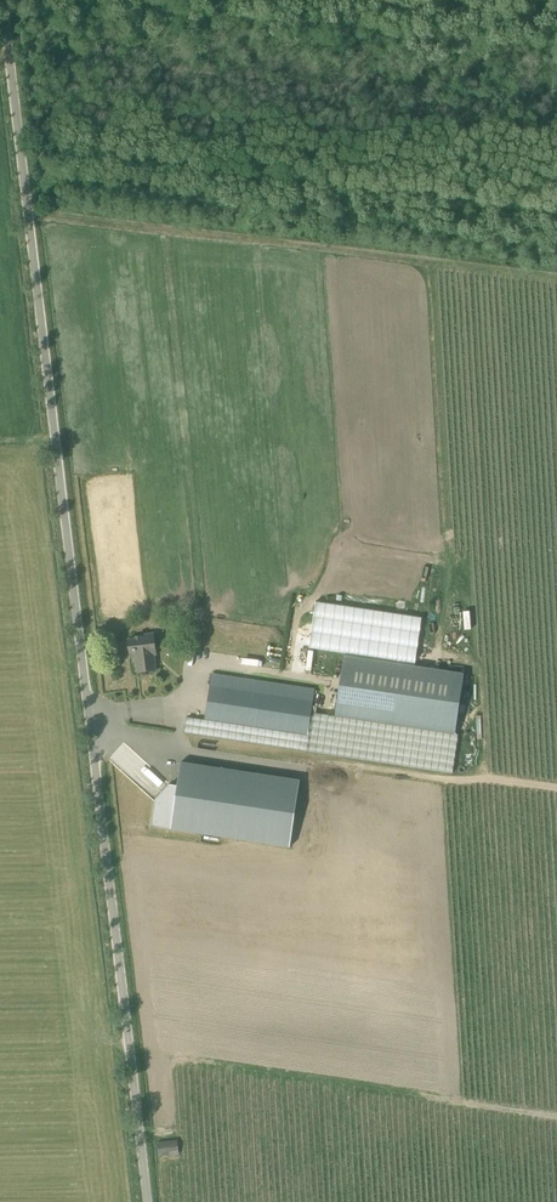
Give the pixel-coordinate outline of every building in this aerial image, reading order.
[(157,670),(155,655),(158,654),(156,633),(140,637),(136,637),(137,639),(129,640),(131,658),(138,657),(138,660),(137,661),(138,672),(157,670)] [(345,654),(336,714),(456,731),(465,671),(345,654)] [(212,674),(205,720),(309,734),(312,713),(315,689),(224,676),(212,674)] [(312,713),(309,734),(205,720),(188,717),(185,732),(442,775),(454,771),(459,732),(456,731),(336,714),(336,716),(312,713)] [(151,826),(290,848),(301,781),(181,762),(177,786),(169,785),(154,801),(151,826)] [(158,1140),(159,1154),(179,1152),(178,1138),(158,1140)]
